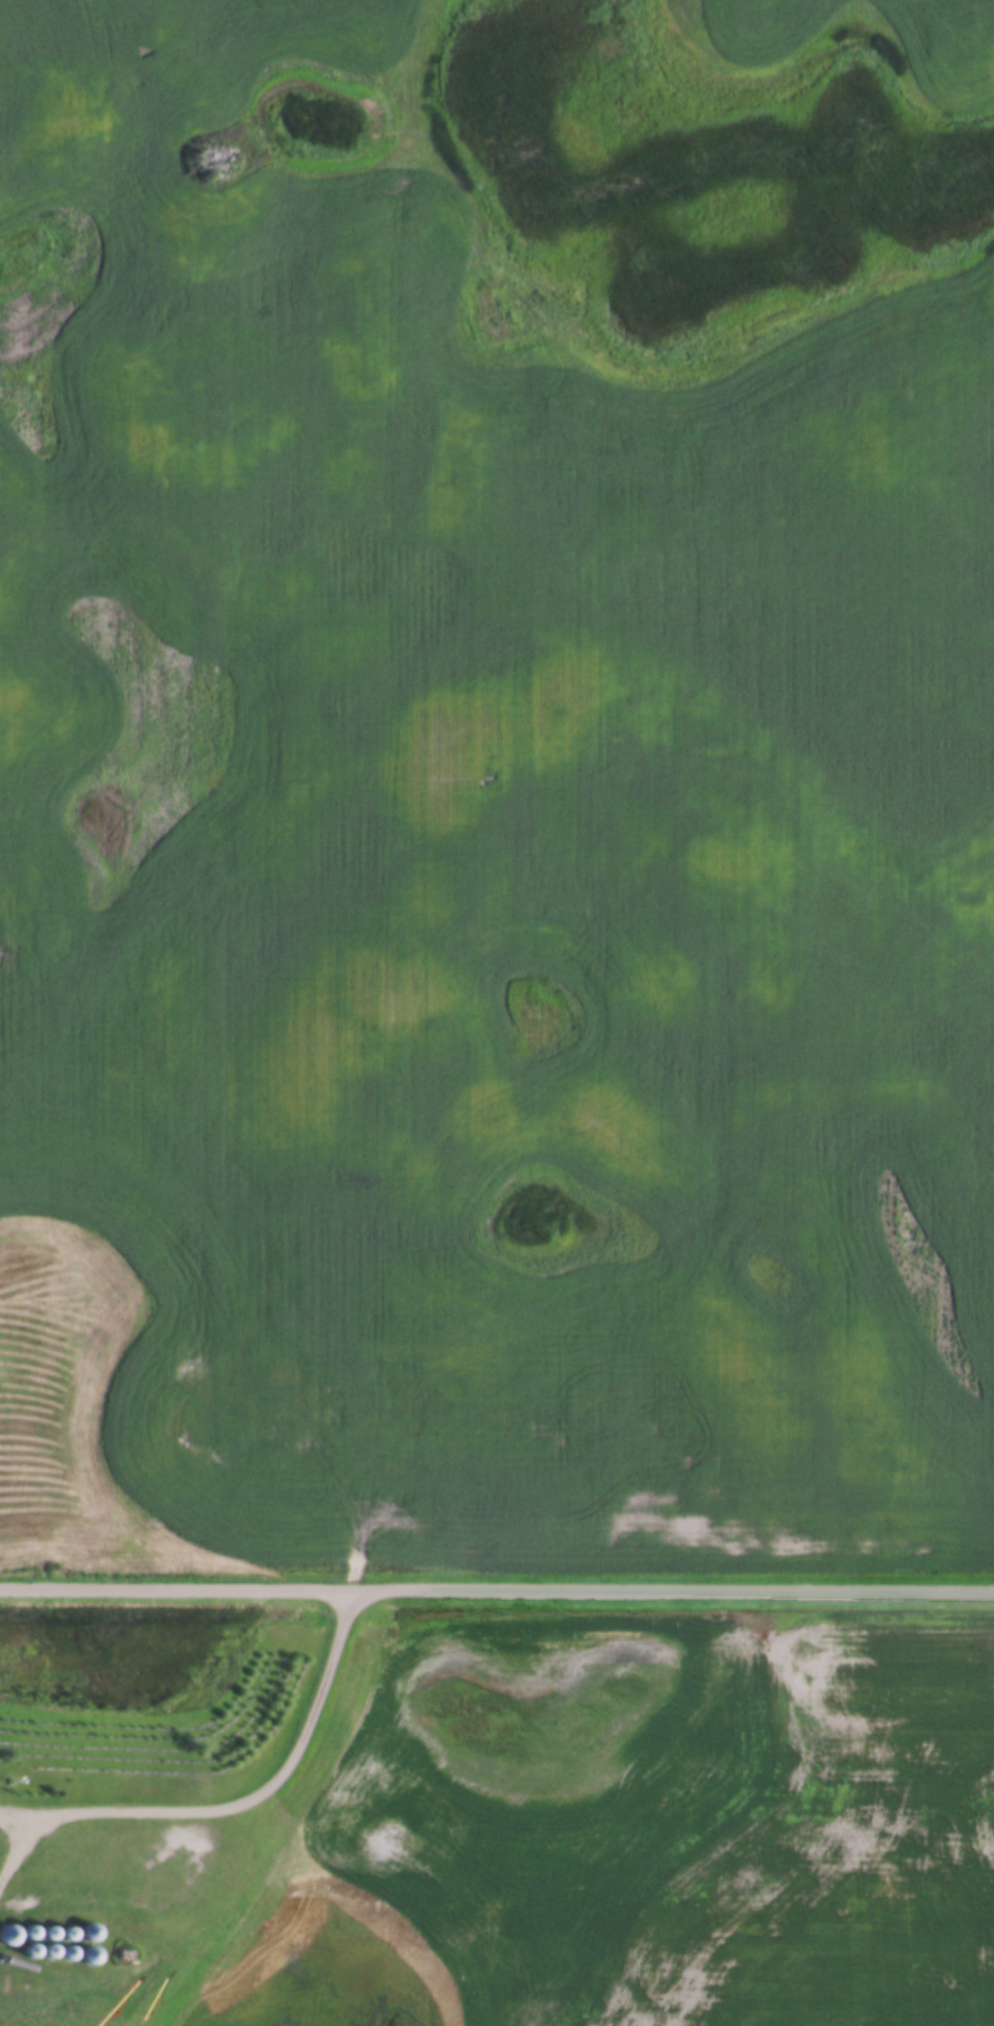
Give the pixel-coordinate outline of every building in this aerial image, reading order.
[(88,1940),(102,1940),(102,1924),(88,1924),(88,1940)]
